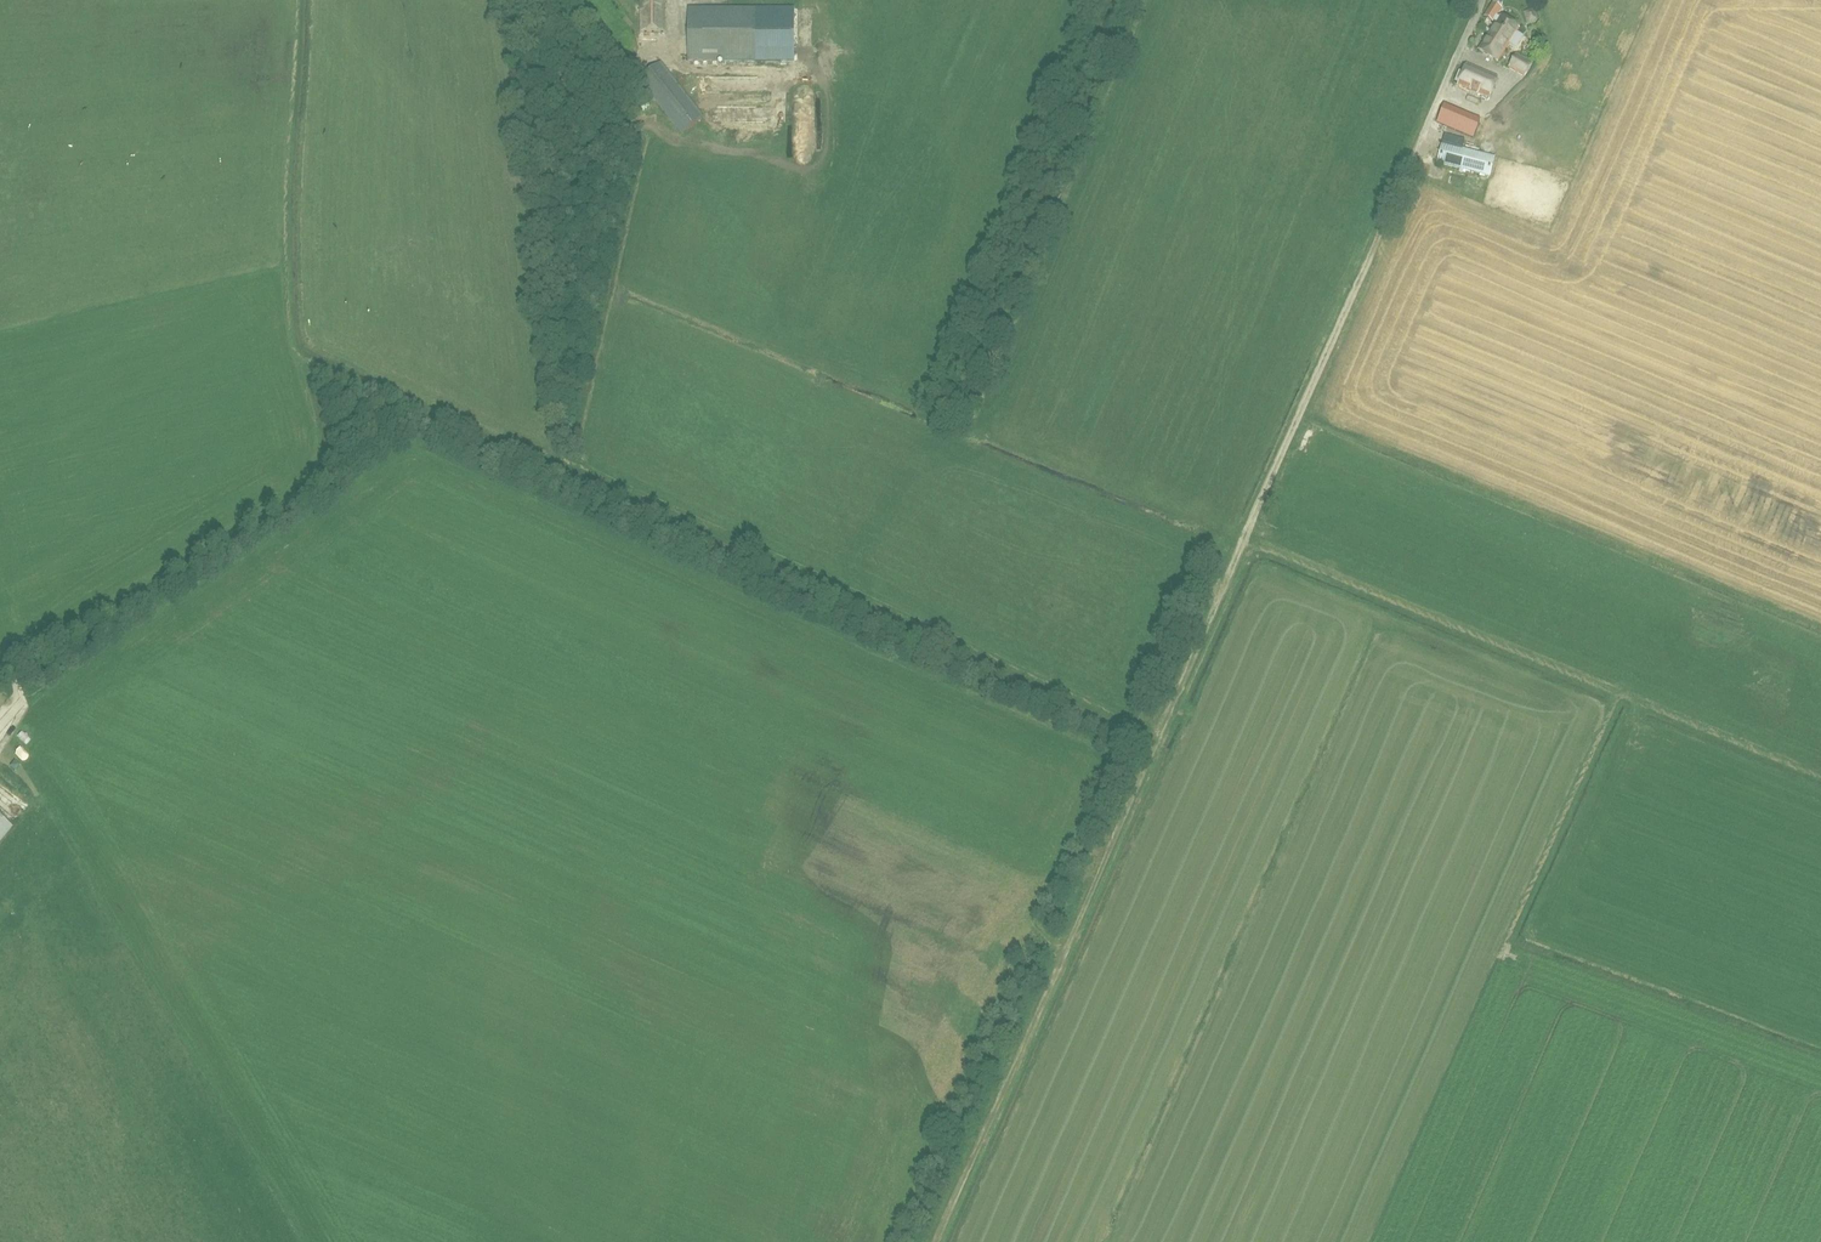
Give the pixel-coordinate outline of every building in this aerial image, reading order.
[(664,32),(664,0),(641,0),(641,32),(664,32)] [(1501,18),(1500,19),(1495,16),(1500,9),(1494,5),(1486,17),(1492,20),(1493,19),(1498,23),(1480,50),(1496,60),(1508,42),(1516,47),(1522,37),(1515,32),(1517,29),(1501,18)] [(688,60),(755,60),(794,60),(794,10),(756,10),(688,9),(688,60)] [(620,36),(625,33),(621,24),(615,27),(620,36)] [(1524,76),(1533,62),(1516,52),(1508,66),(1524,76)] [(661,63),(639,79),(658,102),(675,125),(682,134),(703,117),(696,109),(661,63)] [(1489,97),(1498,75),(1468,63),(1458,85),(1489,97)] [(1471,128),(1476,113),(1448,104),(1443,118),(1471,128)] [(1442,142),(1436,163),(1490,176),(1495,156),(1462,148),(1465,139),(1444,134),(1442,142)] [(12,826),(0,817),(0,841),(12,826)]
